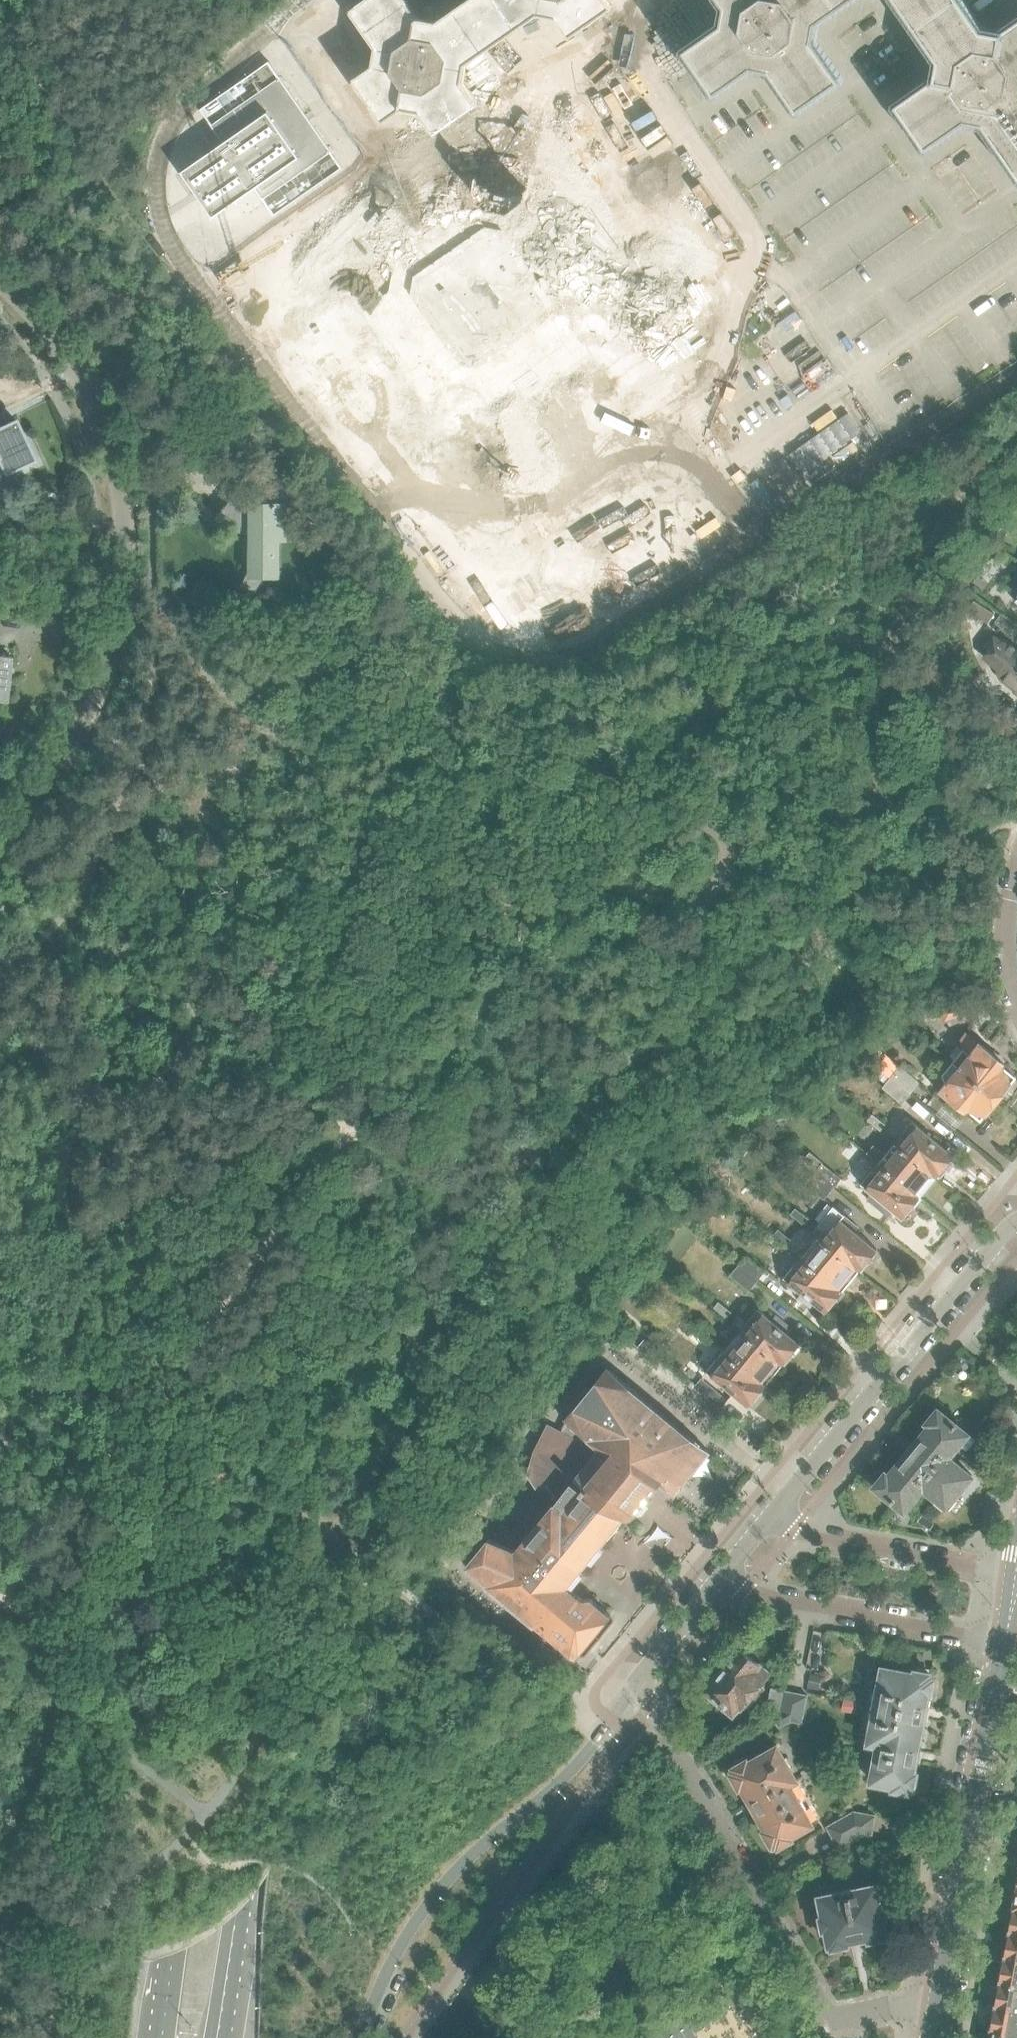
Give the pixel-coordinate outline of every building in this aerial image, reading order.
[(726,6),(723,24),(686,49),(686,51),(715,93),(717,93),(753,67),(771,71),(798,109),(800,110),(841,81),(841,79),(814,41),(818,22),(850,0),(721,0),(726,6)] [(938,61),(935,78),(897,104),(897,107),(926,148),(927,148),(966,122),(984,125),(1016,173),(1016,21),(999,33),(982,30),(965,6),(973,0),(896,0),(938,61)] [(271,65),(259,73),(266,83),(278,74),(271,65)] [(280,77),(212,124),(225,142),(185,171),(215,214),(255,185),(263,199),(331,152),(280,77)] [(334,155),(322,164),(329,173),(341,165),(334,155)] [(15,421),(0,428),(0,463),(5,472),(33,459),(15,421)] [(278,576),(279,540),(286,540),(286,505),(292,505),(292,487),(274,487),(274,503),(253,503),(237,492),(223,512),(241,525),(252,534),(252,576),(249,574),(242,586),(253,593),(254,594),(266,576),(278,576)] [(974,601),(968,611),(988,625),(994,615),(974,601)] [(1016,624),(1001,613),(995,621),(1010,632),(1016,624)] [(1005,642),(1001,643),(991,635),(981,647),(995,658),(996,664),(1000,667),(998,669),(999,675),(1015,688),(1016,692),(1016,693),(1016,651),(1005,642)] [(7,702),(10,668),(11,657),(0,656),(0,701),(7,702)] [(967,995),(956,999),(961,1016),(975,1011),(969,995),(967,995)] [(953,1062),(1000,1100),(1013,1085),(1011,1084),(1016,1078),(1003,1067),(1005,1064),(979,1042),(974,1048),(964,1048),(953,1062)] [(879,1068),(911,1094),(921,1082),(887,1055),(877,1067),(879,1068)] [(1000,1100),(953,1062),(943,1074),(946,1082),(938,1091),(965,1113),(967,1109),(981,1120),(986,1114),(987,1116),(1000,1100)] [(903,1104),(911,1094),(879,1068),(873,1074),(885,1084),(882,1087),(903,1104)] [(886,1125),(873,1114),(869,1119),(882,1130),(886,1125)] [(896,1142),(935,1173),(934,1175),(937,1177),(954,1155),(914,1122),(896,1142)] [(896,1142),(879,1163),(917,1195),(934,1175),(935,1173),(896,1142)] [(814,1174),(833,1189),(842,1178),(824,1163),(814,1174)] [(917,1195),(879,1163),(862,1184),(903,1218),(920,1197),(917,1195)] [(833,1189),(814,1174),(806,1184),(815,1192),(816,1191),(825,1199),(833,1189)] [(809,1218),(796,1208),(792,1213),(804,1224),(809,1218)] [(819,1236),(858,1267),(857,1268),(860,1271),(877,1249),(836,1215),(819,1236)] [(792,1240),(779,1229),(774,1234),(787,1245),(792,1240)] [(858,1267),(819,1236),(802,1257),(840,1289),(840,1288),(857,1268),(858,1267)] [(840,1289),(802,1257),(785,1278),(789,1282),(789,1287),(796,1292),(799,1290),(804,1293),(800,1298),(808,1305),(812,1300),(826,1312),(836,1300),(838,1302),(846,1293),(840,1288),(840,1289)] [(738,1266),(756,1282),(764,1273),(745,1258),(738,1266)] [(749,1290),(756,1282),(738,1266),(731,1275),(749,1290)] [(732,1312),(719,1301),(714,1307),(727,1318),(732,1312)] [(743,1329),(784,1363),(800,1343),(759,1309),(743,1329)] [(715,1333),(701,1321),(696,1327),(710,1339),(715,1333)] [(783,1365),(784,1363),(743,1329),(725,1350),(764,1381),(780,1362),(783,1365)] [(763,1382),(764,1381),(725,1350),(707,1372),(749,1406),(766,1385),(763,1382)] [(489,1538),(466,1565),(489,1584),(487,1586),(488,1587),(490,1584),(500,1593),(499,1595),(499,1596),(500,1596),(501,1594),(512,1603),(510,1605),(511,1606),(513,1604),(524,1612),(522,1615),(523,1615),(525,1613),(535,1622),(577,1657),(611,1615),(591,1598),(583,1598),(568,1586),(624,1517),(632,1517),(643,1504),(660,1483),(675,1496),(676,1495),(695,1471),(710,1452),(627,1384),(619,1377),(607,1368),(576,1406),(565,1419),(567,1421),(561,1432),(549,1425),(536,1451),(555,1479),(559,1477),(569,1485),(554,1504),(554,1503),(516,1549),(489,1538)] [(728,1400),(702,1378),(694,1388),(720,1409),(728,1400)] [(972,1475),(949,1457),(960,1444),(967,1450),(976,1440),(938,1408),(927,1422),(930,1425),(889,1474),(886,1472),(875,1486),(905,1510),(924,1487),(947,1506),(972,1475)] [(760,1686),(766,1679),(755,1669),(758,1666),(755,1663),(755,1659),(746,1652),(742,1653),(739,1650),(707,1690),(733,1712),(738,1706),(741,1709),(746,1703),(750,1706),(764,1689),(760,1686)] [(931,1694),(934,1678),(932,1678),(932,1676),(930,1675),(930,1673),(916,1670),(915,1673),(883,1667),(876,1705),(925,1714),(929,1693),(931,1694)] [(819,1690),(821,1677),(810,1675),(808,1688),(819,1690)] [(772,1688),(768,1711),(773,1718),(780,1712),(784,1691),(772,1688)] [(792,1714),(796,1693),(784,1691),(780,1712),(792,1714)] [(801,1722),(806,1695),(796,1693),(792,1714),(791,1720),(801,1722)] [(844,1699),(842,1711),(856,1713),(858,1701),(844,1699)] [(918,1752),(925,1716),(925,1714),(876,1705),(869,1742),(863,1741),(862,1745),(870,1747),(871,1743),(879,1744),(918,1752)] [(791,1720),(792,1714),(780,1712),(773,1718),(780,1727),(791,1720)] [(914,1772),(917,1758),(918,1752),(879,1744),(872,1781),(894,1785),(894,1788),(908,1791),(909,1788),(911,1789),(911,1786),(914,1787),(917,1772),(914,1772)] [(797,1779),(778,1745),(749,1761),(748,1759),(734,1766),(736,1769),(734,1770),(735,1772),(733,1773),(740,1786),(743,1785),(753,1804),(790,1783),(797,1779)] [(804,1775),(811,1771),(809,1767),(801,1771),(804,1775)] [(806,1779),(813,1775),(811,1771),(804,1775),(806,1779)] [(812,1823),(790,1783),(753,1804),(767,1828),(765,1830),(773,1843),(775,1842),(776,1844),(778,1843),(779,1845),(792,1838),(791,1835),(812,1823)] [(874,1827),(876,1815),(855,1811),(845,1816),(851,1826),(855,1824),(874,1827)] [(833,1836),(851,1826),(845,1816),(827,1826),(833,1836)] [(874,1827),(855,1824),(851,1826),(857,1837),(858,1837),(871,1839),(874,1827)] [(857,1837),(851,1826),(833,1836),(839,1848),(857,1837)] [(855,1872),(852,1860),(842,1862),(845,1874),(849,1873),(855,1872)] [(886,1916),(883,1904),(881,1904),(876,1884),(848,1890),(858,1939),(869,1936),(870,1939),(885,1936),(885,1933),(887,1933),(883,1916),(886,1916)] [(858,1939),(848,1890),(820,1896),(824,1916),(821,1917),(824,1929),(826,1928),(830,1945),(832,1944),(833,1947),(848,1943),(847,1941),(858,1939)] [(1014,1906),(1010,1929),(1007,1931),(1016,1933),(1016,1907),(1014,1906)] [(1007,1931),(1009,1933),(1005,1956),(1016,1958),(1016,1933),(1007,1931)] [(1005,1956),(1000,1978),(997,1980),(1016,1984),(1016,1958),(1005,1956)] [(997,1980),(999,1984),(995,2005),(1016,2009),(1016,1984),(997,1980)] [(995,2005),(991,2029),(1016,2034),(1016,2009),(995,2005)] [(642,2037),(699,2037),(686,2014),(642,2037)] [(991,2029),(989,2037),(1016,2037),(1016,2034),(991,2029)]
